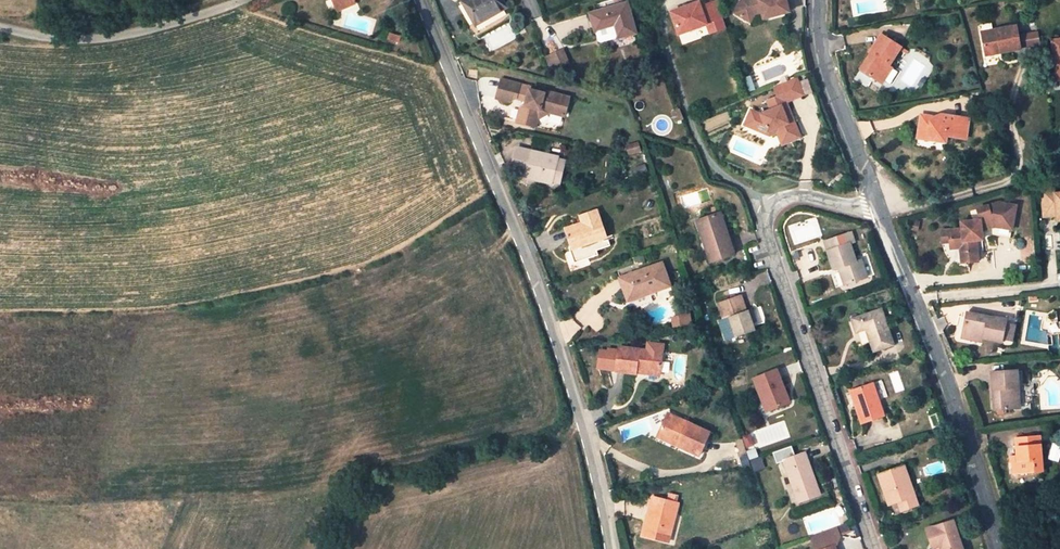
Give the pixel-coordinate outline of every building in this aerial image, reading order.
[(337,7),(339,11),(356,3),(354,0),(337,7)] [(475,26),(506,8),(501,0),(470,0),(463,4),(475,26)] [(725,27),(716,0),(700,6),(698,1),(670,11),(678,34),(706,24),(709,33),(725,27)] [(747,0),(741,0),(734,12),(750,23),(755,15),(762,13),(764,20),(789,14),(786,0),(750,0),(747,0)] [(626,3),(589,14),(594,32),(596,31),(595,34),(596,40),(599,42),(617,37),(635,32),(626,3)] [(643,6),(637,8),(640,16),(646,13),(643,6)] [(1016,26),(982,32),(985,52),(999,49),(999,53),(1020,50),(1016,26)] [(680,35),(681,43),(708,37),(707,29),(680,35)] [(901,46),(882,34),(859,70),(878,83),(889,65),(901,46)] [(561,52),(545,59),(550,71),(567,65),(561,52)] [(889,65),(878,83),(881,85),(892,67),(889,65)] [(761,114),(750,110),(744,125),(755,130),(757,126),(764,124),(769,136),(776,133),(779,140),(788,136),(790,142),(800,138),(786,102),(803,95),(796,78),(773,87),(777,97),(767,101),(770,110),(761,114)] [(498,91),(516,96),(519,85),(501,80),(498,91)] [(496,98),(509,101),(515,98),(516,96),(498,91),(496,98)] [(536,119),(549,112),(551,113),(552,107),(565,111),(568,99),(543,92),(542,95),(529,92),(525,105),(520,108),(517,121),(535,126),(536,119)] [(565,111),(552,107),(551,113),(563,117),(565,111)] [(679,117),(675,107),(668,110),(671,120),(679,117)] [(966,139),(969,119),(943,115),(942,117),(936,115),(935,118),(921,115),(918,133),(929,135),(933,141),(945,143),(947,136),(966,139)] [(757,126),(755,130),(769,136),(764,124),(757,126)] [(918,133),(917,138),(933,141),(929,135),(918,133)] [(788,136),(779,140),(781,145),(790,142),(788,136)] [(559,158),(517,148),(513,164),(525,167),(523,177),(553,184),(553,181),(558,160),(559,158)] [(561,183),(566,162),(558,160),(553,181),(561,183)] [(1059,219),(1059,192),(1056,192),(1056,187),(1041,188),(1044,215),(1058,214),(1058,219),(1059,219)] [(976,209),(980,219),(961,222),(962,229),(949,230),(951,241),(951,247),(960,247),(966,253),(967,262),(978,261),(975,239),(977,239),(976,232),(981,232),(981,230),(994,226),(993,224),(997,223),(998,227),(996,226),(993,242),(1008,245),(1015,205),(998,202),(976,209)] [(595,210),(580,215),(583,222),(565,229),(571,248),(570,249),(575,264),(599,256),(597,250),(607,247),(604,239),(607,237),(600,219),(599,220),(595,210)] [(734,253),(720,212),(703,218),(709,237),(703,239),(711,261),(734,253)] [(697,220),(703,239),(709,237),(703,218),(697,220)] [(951,241),(949,230),(941,231),(943,242),(951,241)] [(845,283),(867,276),(862,260),(857,261),(850,243),(856,241),(852,232),(832,239),(835,248),(828,251),(834,269),(839,267),(845,283)] [(663,262),(620,278),(628,297),(646,290),(647,293),(671,285),(663,262)] [(628,300),(647,293),(646,290),(628,297),(628,300)] [(747,312),(741,295),(719,303),(724,319),(729,317),(736,336),(753,330),(750,322),(756,320),(753,310),(747,312)] [(896,325),(890,306),(881,309),(887,328),(896,325)] [(881,309),(852,318),(857,331),(866,328),(874,350),(893,344),(887,328),(881,309)] [(673,327),(692,324),(691,313),(671,316),(673,327)] [(1006,320),(968,313),(964,333),(984,337),(1002,341),(1003,339),(1006,322),(1006,320)] [(729,317),(724,319),(731,338),(736,336),(729,317)] [(1015,324),(1006,322),(1003,339),(1012,341),(1015,324)] [(662,352),(619,347),(617,371),(635,372),(636,366),(641,367),(641,369),(660,371),(662,352)] [(1018,369),(993,371),(995,408),(1016,408),(1015,388),(1019,387),(1018,369)] [(789,401),(777,370),(754,379),(760,393),(764,391),(771,408),(789,401)] [(883,415),(872,384),(854,389),(860,407),(857,408),(862,422),(883,415)] [(851,390),(857,408),(860,407),(854,389),(851,390)] [(764,391),(760,393),(768,411),(771,408),(764,391)] [(710,432),(669,413),(659,432),(680,441),(679,445),(700,454),(710,432)] [(658,436),(679,445),(680,441),(659,432),(658,436)] [(754,444),(751,434),(744,437),(748,447),(754,444)] [(1019,447),(1017,447),(1018,458),(1020,471),(1043,470),(1041,446),(1038,446),(1037,437),(1018,439),(1019,447)] [(758,456),(756,449),(748,451),(751,459),(758,456)] [(806,452),(785,460),(799,501),(821,494),(806,452)] [(918,504),(904,466),(879,475),(889,505),(898,502),(904,500),(907,508),(918,504)] [(678,503),(654,497),(645,535),(669,541),(678,503)] [(901,510),(907,508),(904,500),(898,502),(901,510)] [(953,521),(927,529),(931,541),(938,538),(941,545),(942,548),(962,548),(953,521)] [(842,536),(851,533),(848,523),(839,526),(842,536)] [(810,536),(815,548),(836,548),(835,545),(836,544),(842,536),(838,527),(810,536)] [(856,548),(865,548),(865,537),(855,537),(856,548)] [(938,538),(931,541),(934,548),(941,545),(938,538)]
